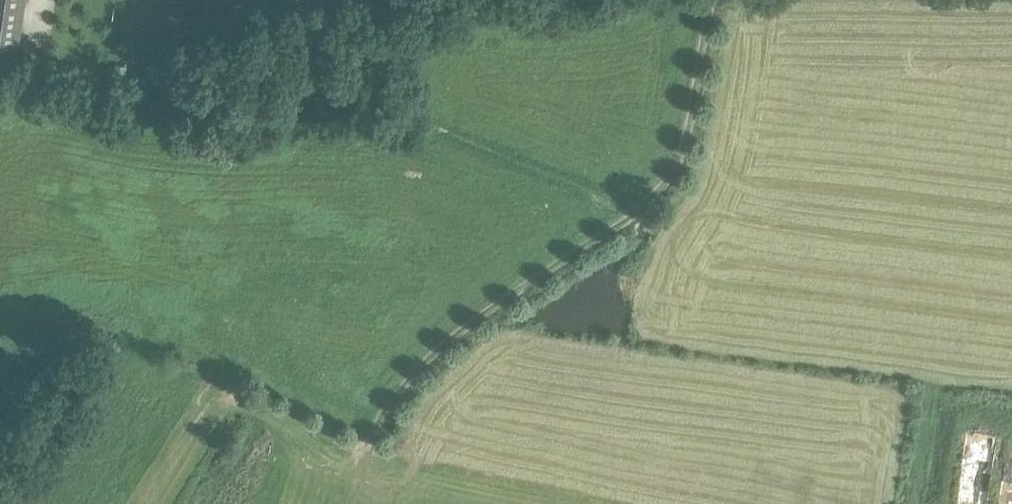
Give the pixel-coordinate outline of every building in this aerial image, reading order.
[(20,46),(27,0),(0,0),(0,43),(20,46)] [(77,0),(61,0),(60,3),(73,9),(77,0)] [(17,67),(19,54),(0,51),(0,65),(17,67)]
